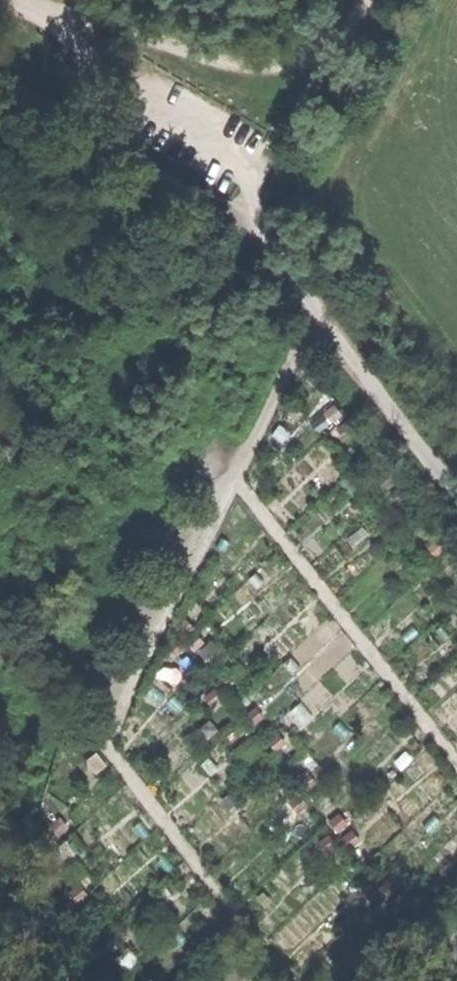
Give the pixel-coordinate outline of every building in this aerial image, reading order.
[(213,622),(182,629),(185,639),(172,642),(179,670),(203,665),(198,645),(217,641),(213,622)]
